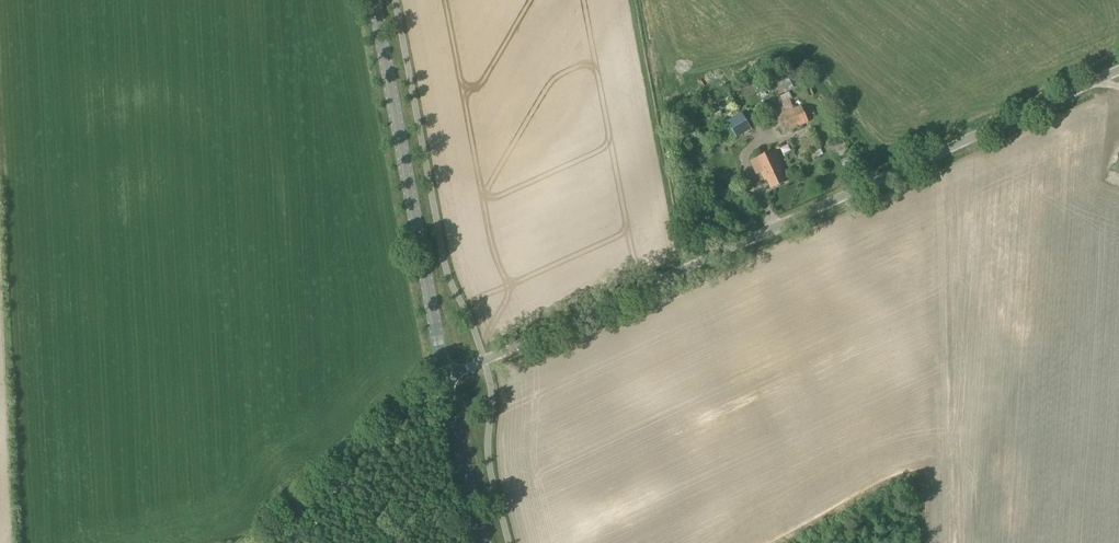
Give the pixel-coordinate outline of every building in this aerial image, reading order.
[(767,78),(777,97),(794,89),(784,69),(767,78)] [(777,117),(784,133),(809,122),(801,106),(793,110),(789,100),(791,98),(788,92),(770,101),(777,117)] [(726,123),(736,139),(751,130),(741,113),(726,123)] [(864,116),(858,122),(870,133),(876,127),(864,116)] [(827,148),(834,160),(850,152),(843,140),(827,148)] [(819,156),(826,154),(822,145),(816,147),(819,156)] [(767,179),(771,189),(786,182),(780,169),(783,168),(775,151),(755,160),(765,180),(767,179)]
